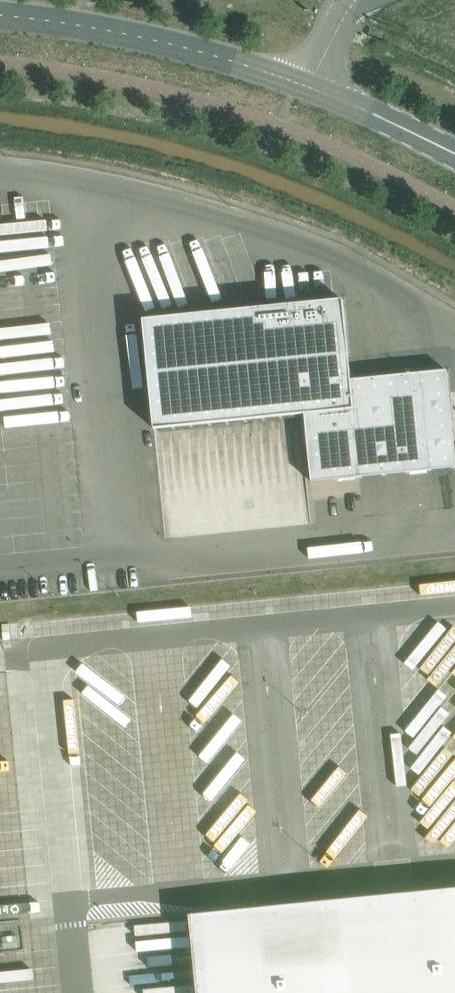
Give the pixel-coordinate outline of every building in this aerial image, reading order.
[(343,300),(143,320),(154,429),(305,414),(311,482),(454,468),(454,455),(447,371),(351,380),(343,300)] [(191,919),(198,992),(454,992),(454,893),(191,919)]
